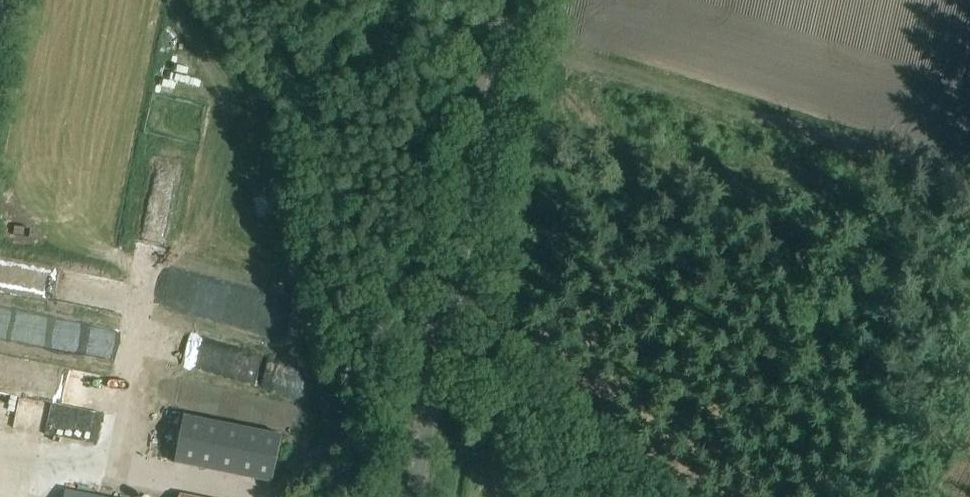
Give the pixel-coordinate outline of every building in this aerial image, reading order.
[(162,160),(145,230),(170,236),(187,166),(162,160)] [(280,436),(184,417),(174,466),(271,485),(280,436)]
